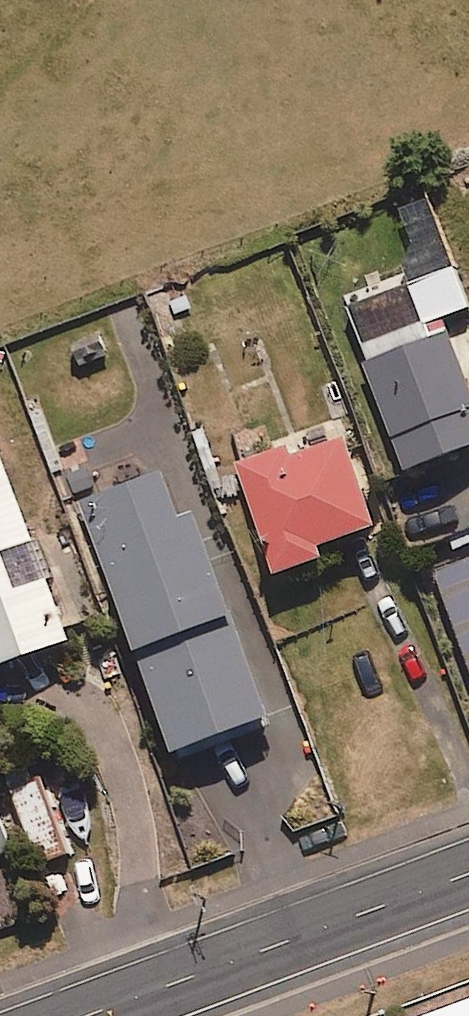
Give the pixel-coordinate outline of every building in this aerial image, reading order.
[(468,314),(468,298),(459,274),(415,293),(431,331),(468,314)] [(433,339),(429,328),(365,353),(413,479),(468,457),(468,377),(452,332),(433,339)] [(326,554),(382,534),(348,439),(246,475),(284,583),(331,566),(326,554)] [(77,649),(1,449),(0,450),(0,678),(77,649)] [(198,515),(183,521),(167,478),(87,508),(184,762),(279,726),(198,515)] [(436,575),(468,663),(468,562),(436,575)] [(39,869),(70,857),(45,793),(15,804),(39,869)] [(14,854),(0,816),(0,859),(14,854)] [(441,1015),(468,1015),(468,1005),(441,1015)]
